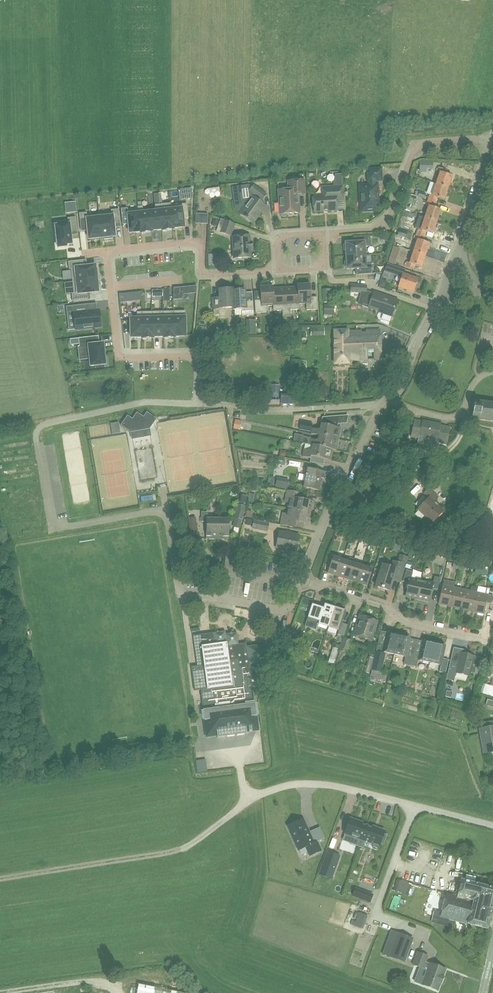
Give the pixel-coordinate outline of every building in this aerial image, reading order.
[(435,184),(448,188),(452,176),(445,174),(446,170),(439,167),(437,173),(439,174),(437,179),(433,177),(431,183),(435,184)] [(361,211),(375,210),(374,202),(377,202),(376,185),(375,185),(375,181),(381,180),(381,168),(367,169),(367,181),(368,181),(368,185),(359,186),(361,211)] [(279,213),(281,213),(281,215),(282,216),(285,216),(287,214),(287,213),(299,212),(298,194),(305,194),(304,180),(287,181),(288,189),(278,190),(279,213)] [(428,200),(435,203),(437,197),(444,200),(448,188),(435,184),(432,195),(430,194),(428,200)] [(252,223),(265,206),(260,202),(266,194),(253,185),(251,187),(248,185),(237,186),(239,202),(245,206),(239,213),(252,223)] [(314,211),(337,210),(336,201),(343,200),(342,185),(320,187),(321,194),(313,195),(314,211)] [(434,207),(435,203),(428,200),(426,206),(428,207),(424,218),(436,222),(440,210),(434,207)] [(170,203),(159,204),(162,231),(173,230),(170,203)] [(170,203),(173,230),(173,228),(184,227),(183,219),(188,219),(187,204),(171,205),(170,203)] [(155,211),(149,212),(151,232),(152,232),(152,231),(161,229),(162,231),(159,204),(155,205),(155,211)] [(142,206),(138,207),(141,233),(151,232),(149,212),(143,212),(142,206)] [(127,208),(121,209),(122,225),(128,224),(129,233),(140,232),(140,233),(141,233),(138,207),(137,207),(137,209),(127,210),(127,208)] [(111,212),(99,213),(102,238),(103,237),(104,239),(112,238),(112,236),(115,236),(113,226),(120,225),(119,209),(111,210),(111,212)] [(397,227),(413,232),(415,225),(410,223),(413,214),(403,211),(397,227)] [(208,212),(196,212),(196,222),(208,222),(208,212)] [(102,238),(99,213),(87,215),(86,213),(79,214),(81,229),(87,228),(89,239),(102,238)] [(68,220),(55,221),(57,248),(66,247),(66,245),(71,244),(70,233),(77,232),(75,217),(67,218),(68,220)] [(433,233),(436,222),(424,218),(421,229),(418,228),(416,234),(424,236),(426,231),(433,233)] [(230,236),(234,224),(220,219),(216,231),(230,236)] [(410,241),(413,232),(397,227),(394,235),(410,241)] [(408,250),(413,252),(413,251),(425,255),(429,243),(422,241),(424,236),(416,234),(414,240),(417,241),(415,246),(410,245),(399,241),(397,246),(408,250)] [(252,248),(252,242),(249,242),(249,235),(232,236),(234,258),(250,257),(249,248),(252,248)] [(346,256),(364,255),(364,246),(370,246),(370,235),(356,236),(357,242),(345,243),(345,244),(343,245),(343,250),(345,251),(346,256)] [(413,251),(413,252),(410,263),(407,262),(405,268),(413,271),(414,265),(421,267),(425,255),(413,251)] [(365,268),(364,255),(346,256),(346,261),(344,262),(344,266),(346,268),(346,269),(358,268),(358,274),(372,274),(372,268),(365,268)] [(83,260),(68,262),(69,270),(71,269),(72,281),(96,279),(96,277),(98,277),(97,268),(95,268),(95,266),(84,267),(83,260)] [(390,269),(391,263),(382,261),(381,266),(390,269)] [(403,274),(402,277),(399,287),(413,292),(418,279),(403,274)] [(73,293),(71,294),(72,301),(88,300),(87,293),(98,292),(97,289),(99,289),(99,281),(97,281),(96,279),(72,281),(73,293)] [(298,309),(297,284),(297,285),(297,287),(285,287),(286,319),(291,318),(290,310),(298,309)] [(297,284),(298,309),(299,309),(299,303),(306,303),(306,310),(317,309),(316,297),(310,297),(309,284),(297,284)] [(373,292),(373,293),(365,291),(365,285),(351,285),(351,291),(362,292),(358,303),(383,312),(383,313),(391,316),(396,301),(388,299),(389,297),(373,292)] [(273,311),(272,286),(259,287),(260,300),(254,300),(255,313),(266,312),(266,305),(272,305),(273,311)] [(272,286),(273,311),(282,310),(282,319),(286,319),(285,287),(272,288),(272,286)] [(232,309),(233,309),(232,288),(219,289),(219,301),(212,301),(213,315),(225,314),(224,308),(232,307),(232,309)] [(232,288),(233,309),(241,309),(241,315),(253,314),(252,301),(245,301),(245,290),(232,290),(232,288)] [(329,289),(321,289),(322,302),(330,302),(329,289)] [(73,313),(75,330),(101,327),(99,310),(89,311),(88,304),(66,307),(67,314),(73,313)] [(324,304),(324,317),(334,317),(334,304),(324,304)] [(173,311),(163,312),(163,338),(174,338),(173,311)] [(185,311),(173,311),(174,338),(175,338),(175,337),(185,336),(185,311)] [(142,339),(141,312),(136,312),(137,318),(130,319),(131,338),(141,337),(141,339),(142,339)] [(152,312),(141,312),(142,339),(153,338),(152,312)] [(163,338),(163,312),(152,312),(153,338),(153,337),(163,337),(163,338)] [(347,330),(333,331),(334,364),(348,363),(348,360),(380,359),(379,330),(347,331),(347,330)] [(105,364),(102,344),(99,344),(98,336),(78,338),(79,346),(77,347),(85,346),(86,355),(89,355),(89,359),(90,366),(105,364)] [(391,369),(393,364),(387,360),(384,366),(391,369)] [(474,401),(472,418),(492,421),(492,403),(474,401)] [(150,428),(157,418),(155,416),(147,411),(144,416),(137,411),(133,418),(128,414),(121,424),(131,431),(150,428)] [(318,434),(338,438),(340,428),(335,427),(337,416),(322,418),(319,430),(312,428),(311,433),(318,434)] [(447,444),(450,428),(446,427),(440,426),(441,424),(422,421),(422,422),(414,420),(411,436),(418,438),(416,449),(435,453),(437,442),(443,443),(447,444)] [(110,424),(112,434),(120,432),(118,422),(110,424)] [(336,450),(338,438),(318,434),(317,441),(310,439),(309,445),(313,445),(332,449),(336,450)] [(303,436),(301,443),(309,445),(310,439),(310,438),(303,436)] [(330,460),(332,449),(313,445),(312,451),(303,449),(302,457),(311,459),(311,457),(330,460)] [(138,457),(148,456),(147,446),(138,447),(138,457)] [(152,471),(160,470),(158,451),(151,451),(152,471)] [(320,482),(318,482),(319,479),(323,480),(325,471),(305,468),(302,487),(319,491),(320,482)] [(271,483),(283,485),(284,477),(273,475),(271,483)] [(155,485),(157,495),(163,493),(161,483),(155,485)] [(425,517),(422,520),(430,527),(437,519),(444,511),(433,502),(438,497),(429,489),(424,494),(429,498),(418,510),(425,517)] [(287,508),(310,513),(311,508),(308,507),(309,501),(298,499),(299,493),(287,491),(284,502),(288,502),(287,508)] [(396,491),(389,497),(393,502),(400,495),(396,491)] [(245,506),(238,504),(235,518),(242,519),(245,506)] [(309,518),(310,513),(287,508),(286,514),(282,513),(280,525),(293,527),(294,521),(304,523),(306,517),(309,518)] [(217,538),(217,519),(207,519),(207,511),(201,511),(201,521),(207,521),(206,538),(217,538)] [(197,533),(195,516),(188,517),(191,534),(197,533)] [(228,519),(217,519),(217,538),(228,538),(228,519)] [(257,529),(267,531),(269,523),(253,520),(247,519),(246,522),(253,524),(252,529),(257,529)] [(296,552),(299,535),(280,531),(276,548),(296,552)] [(367,549),(369,545),(370,540),(365,539),(362,548),(367,549)] [(400,582),(405,565),(407,557),(399,554),(397,562),(393,561),(391,567),(382,565),(375,586),(389,590),(392,580),(400,582)] [(337,576),(342,559),(333,556),(327,572),(337,576)] [(342,559),(337,576),(347,579),(353,559),(348,558),(347,561),(342,559)] [(357,582),(362,566),(357,564),(358,561),(353,559),(347,579),(357,582)] [(362,566),(357,582),(367,585),(372,569),(362,566)] [(405,596),(417,599),(421,581),(410,579),(413,572),(407,570),(403,581),(408,583),(405,596)] [(421,581),(417,599),(429,602),(432,588),(438,589),(440,578),(434,576),(432,583),(421,581)] [(438,604),(450,607),(454,587),(442,585),(438,604)] [(450,607),(461,609),(465,590),(454,587),(450,607)] [(473,612),(477,593),(465,590),(461,609),(473,612)] [(477,593),(473,612),(484,614),(488,595),(477,593)] [(328,627),(334,608),(322,604),(322,606),(313,603),(305,626),(314,629),(316,623),(328,627)] [(334,608),(328,627),(339,631),(338,633),(344,635),(347,626),(341,624),(345,612),(334,608)] [(377,621),(359,616),(353,635),(371,640),(377,621)] [(251,687),(258,686),(257,675),(259,675),(263,663),(267,663),(265,644),(246,646),(246,643),(238,644),(237,632),(232,633),(232,632),(229,632),(229,633),(225,634),(225,631),(193,635),(198,674),(206,734),(217,733),(217,736),(245,732),(245,729),(256,728),(253,698),(251,687)] [(290,632),(285,646),(293,648),(298,635),(290,632)] [(385,636),(379,634),(376,650),(394,654),(398,635),(386,633),(385,636)] [(410,637),(398,635),(394,654),(405,657),(404,664),(410,665),(413,652),(407,650),(410,637)] [(338,655),(336,663),(339,665),(340,661),(343,652),(346,653),(351,639),(344,637),(339,651),(338,655)] [(429,662),(434,643),(422,640),(419,653),(413,652),(410,665),(416,667),(418,660),(429,662)] [(445,645),(434,643),(429,662),(441,665),(439,672),(446,673),(449,659),(443,658),(445,645)] [(446,679),(454,681),(456,673),(470,676),(474,656),(461,653),(462,649),(454,647),(446,679)] [(382,672),(387,654),(376,651),(372,670),(382,672)] [(336,663),(338,655),(332,653),(330,658),(331,659),(331,661),(336,663)] [(364,672),(369,673),(374,655),(369,653),(364,672)] [(480,723),(481,727),(478,728),(479,735),(483,755),(492,753),(492,721),(480,723)] [(308,832),(302,819),(288,826),(298,850),(306,847),(310,855),(321,851),(316,841),(314,842),(309,832),(308,832)] [(359,847),(367,825),(350,819),(345,833),(352,836),(349,843),(359,847)] [(387,835),(383,833),(384,831),(367,825),(359,847),(363,848),(366,841),(379,846),(379,844),(383,845),(387,835)] [(333,872),(339,856),(328,852),(322,868),(333,872)] [(411,884),(397,880),(393,890),(408,895),(411,884)] [(458,893),(475,897),(474,900),(476,900),(470,924),(488,928),(492,906),(492,888),(461,880),(458,893)] [(372,893),(355,887),(352,895),(369,901),(372,893)] [(475,897),(458,893),(457,896),(446,894),(440,917),(470,924),(476,900),(474,900),(475,897)] [(389,956),(403,961),(411,939),(397,933),(389,956)] [(428,956),(417,952),(412,965),(423,970),(423,969),(426,970),(421,985),(438,991),(446,969),(429,962),(429,963),(426,962),(428,956)]
